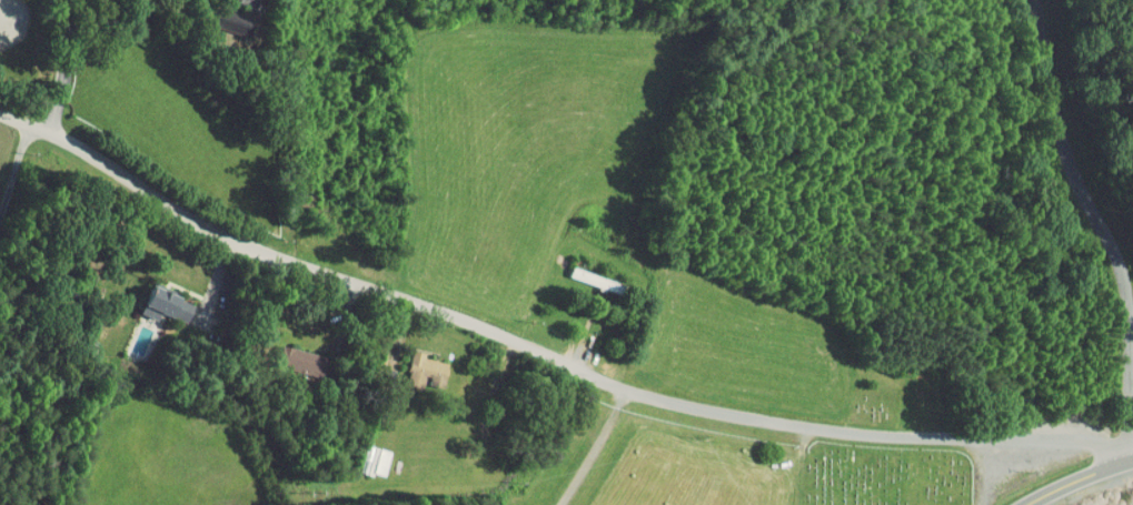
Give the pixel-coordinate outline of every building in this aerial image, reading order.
[(230,29),(236,12),(206,1),(199,18),(230,29)] [(176,295),(158,290),(160,282),(130,274),(121,306),(140,311),(141,306),(171,314),(176,295)] [(259,358),(305,371),(311,349),(265,337),(259,358)] [(432,355),(408,350),(409,345),(397,343),(388,377),(406,381),(409,366),(415,368),(412,376),(426,380),(432,355)] [(356,447),(350,445),(345,462),(368,469),(375,444),(359,439),(356,447)] [(1130,497),(1104,504),(1132,504),(1130,497)]
